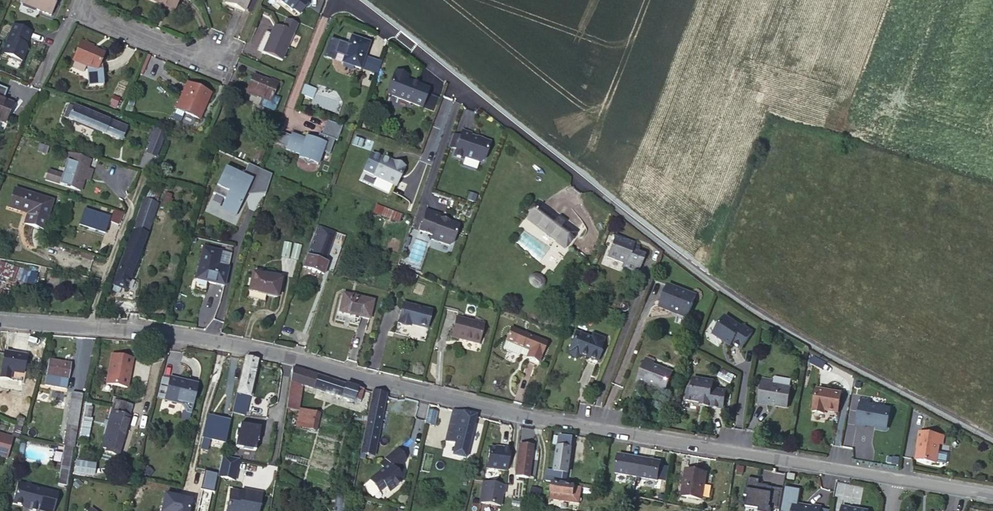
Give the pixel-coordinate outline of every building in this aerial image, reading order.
[(21,4),(50,15),(56,0),(22,0),(21,4)] [(164,6),(173,10),(177,0),(149,0),(164,6)] [(225,4),(243,12),(248,0),(227,0),(225,4)] [(292,13),(293,11),(300,16),(309,3),(304,0),(272,0),(292,13)] [(286,19),(282,29),(293,34),(297,23),(286,19)] [(30,32),(13,25),(1,53),(21,61),(26,50),(25,46),(30,32)] [(293,34),(282,29),(273,26),(262,53),(282,61),(293,34)] [(351,38),(348,46),(329,40),(323,58),(333,61),(335,54),(344,57),(342,64),(359,70),(368,43),(351,38)] [(88,49),(89,46),(81,42),(72,62),(87,68),(88,87),(102,85),(102,87),(103,87),(100,62),(103,55),(91,50),(88,49)] [(409,79),(397,74),(388,96),(423,110),(430,91),(407,82),(409,79)] [(276,86),(269,83),(252,76),(246,93),(260,99),(257,106),(271,112),(274,110),(279,99),(272,96),(276,86)] [(14,84),(11,91),(22,96),(25,88),(14,84)] [(209,95),(186,85),(176,110),(198,120),(209,95)] [(303,87),(300,97),(312,101),(315,91),(303,87)] [(4,123),(12,104),(2,100),(6,90),(0,88),(0,122),(4,123)] [(127,131),(72,108),(67,120),(122,143),(127,131)] [(286,147),(285,149),(299,154),(298,158),(305,160),(304,162),(310,163),(310,162),(317,165),(322,152),(329,154),(334,140),(337,141),(342,127),(326,120),(321,135),(319,134),(316,140),(306,137),(305,139),(291,134),(290,136),(286,147)] [(146,155),(155,159),(166,133),(154,128),(148,142),(151,143),(146,155)] [(484,160),(491,142),(472,135),(473,132),(464,129),(461,135),(456,148),(454,153),(462,157),(463,155),(480,161),(484,160)] [(290,136),(275,130),(271,142),(286,147),(290,136)] [(456,148),(461,135),(455,132),(450,145),(456,148)] [(83,168),(86,169),(88,161),(69,155),(62,176),(47,172),(44,181),(79,192),(83,181),(80,180),(83,168)] [(398,189),(406,169),(395,165),(394,166),(383,162),(386,156),(385,156),(376,181),(398,189)] [(282,163),(268,157),(262,170),(276,176),(282,163)] [(224,167),(211,194),(223,199),(219,209),(234,216),(243,195),(246,190),(244,185),(250,181),(256,169),(247,164),(241,176),(224,167)] [(93,172),(86,169),(83,168),(80,180),(83,181),(90,183),(93,172)] [(246,190),(243,195),(264,195),(271,176),(256,169),(250,181),(244,185),(246,190)] [(8,208),(18,211),(19,209),(33,213),(30,226),(43,230),(52,203),(13,191),(8,208)] [(148,191),(144,200),(156,204),(158,195),(148,191)] [(172,198),(166,195),(161,210),(167,212),(172,198)] [(156,204),(144,200),(133,230),(145,235),(157,204),(156,204)] [(70,206),(62,203),(57,218),(65,221),(70,206)] [(397,225),(401,216),(377,206),(373,215),(397,225)] [(528,220),(558,242),(558,241),(566,247),(575,234),(561,223),(560,224),(538,208),(528,220)] [(19,209),(18,211),(27,214),(24,224),(30,226),(33,213),(19,209)] [(109,218),(83,210),(79,225),(105,233),(109,218)] [(122,214),(114,211),(110,222),(118,225),(122,214)] [(439,221),(441,216),(427,211),(419,232),(432,237),(431,240),(448,247),(452,245),(459,226),(446,222),(445,223),(439,221)] [(145,235),(133,230),(113,286),(119,288),(125,290),(145,235)] [(323,236),(315,233),(302,268),(322,275),(326,264),(323,263),(332,240),(323,236)] [(629,244),(624,242),(614,239),(607,259),(623,265),(625,266),(624,269),(637,274),(643,256),(637,253),(638,249),(632,247),(629,246),(629,244)] [(558,241),(558,242),(556,244),(563,250),(566,247),(558,241)] [(218,253),(201,249),(194,279),(223,285),(226,269),(215,267),(218,253)] [(229,256),(218,253),(215,267),(226,269),(229,256)] [(0,263),(0,277),(15,282),(20,270),(0,263)] [(263,273),(262,277),(279,281),(280,277),(263,273)] [(279,281),(262,277),(252,275),(248,291),(276,297),(279,281)] [(650,300),(660,304),(661,301),(668,304),(667,306),(677,310),(685,288),(658,277),(650,300)] [(373,302),(344,294),(339,312),(369,319),(373,302)] [(430,310),(403,304),(398,323),(410,326),(411,324),(426,328),(430,310)] [(715,333),(723,338),(724,337),(728,339),(727,340),(731,343),(733,340),(742,345),(752,328),(742,322),(742,324),(724,313),(713,330),(715,333)] [(455,335),(459,318),(456,317),(451,338),(463,340),(463,337),(455,335)] [(482,324),(459,318),(455,335),(463,337),(463,340),(478,344),(482,324)] [(511,329),(506,341),(523,348),(530,350),(527,358),(538,363),(546,343),(511,329)] [(588,342),(572,336),(565,355),(566,355),(565,357),(566,360),(573,362),(576,361),(576,359),(594,366),(597,357),(596,357),(601,343),(589,338),(588,342)] [(523,348),(506,341),(503,348),(504,351),(518,356),(520,355),(523,348)] [(523,348),(520,355),(527,358),(530,350),(523,348)] [(3,353),(0,374),(0,377),(21,380),(25,357),(3,353)] [(131,359),(110,355),(105,384),(126,388),(128,378),(125,376),(125,373),(128,373),(131,359)] [(244,417),(257,361),(244,358),(244,360),(230,421),(239,423),(241,416),(244,417)] [(652,362),(645,358),(635,382),(643,385),(644,382),(663,389),(670,372),(651,364),(652,362)] [(69,364),(49,361),(45,386),(65,389),(69,364)] [(359,405),(363,390),(292,368),(286,408),(298,410),(302,386),(359,405)] [(175,381),(168,379),(163,400),(181,404),(186,413),(190,414),(197,386),(181,382),(177,384),(175,381)] [(681,401),(696,405),(701,405),(701,407),(718,411),(721,392),(707,389),(708,382),(689,379),(687,390),(683,390),(681,401)] [(768,381),(759,380),(755,403),(783,408),(787,389),(768,385),(768,381)] [(843,395),(814,390),(809,412),(820,414),(821,411),(839,414),(843,395)] [(373,456),(386,394),(372,392),(359,453),(373,456)] [(64,445),(73,448),(81,395),(72,393),(64,445)] [(869,395),(860,393),(855,421),(865,422),(865,419),(873,421),(875,423),(884,424),(886,423),(889,404),(868,400),(869,395)] [(106,450),(119,453),(129,417),(128,417),(130,406),(113,401),(100,449),(103,449),(106,450)] [(316,433),(319,416),(302,411),(298,429),(316,433)] [(436,413),(427,411),(424,424),(432,427),(436,413)] [(465,458),(475,416),(452,411),(447,431),(445,442),(454,445),(452,455),(465,458)] [(14,426),(21,429),(24,419),(17,417),(14,426)] [(208,440),(225,444),(230,422),(207,417),(205,424),(204,430),(200,445),(206,447),(208,440)] [(89,419),(84,418),(79,441),(86,442),(91,419),(89,419)] [(258,437),(260,429),(240,424),(238,432),(236,431),(234,438),(236,438),(234,447),(254,452),(256,443),(257,444),(257,443),(256,443),(257,437),(258,437)] [(21,429),(14,426),(11,435),(19,437),(21,429)] [(934,438),(938,439),(939,431),(916,427),(911,455),(931,458),(931,457),(941,458),(942,449),(933,447),(934,438)] [(0,434),(0,458),(6,460),(13,438),(0,434)] [(560,436),(554,471),(568,473),(573,438),(560,436)] [(15,440),(11,455),(15,456),(19,441),(15,440)] [(22,461),(48,464),(50,449),(24,445),(22,461)] [(67,485),(73,448),(64,445),(58,484),(67,485)] [(519,445),(515,477),(528,479),(531,447),(519,445)] [(397,449),(384,459),(386,461),(381,466),(384,469),(369,481),(379,493),(385,488),(389,492),(400,483),(401,478),(395,471),(403,464),(405,458),(397,449)] [(508,472),(511,450),(503,449),(502,450),(490,449),(487,469),(508,472)] [(114,472),(119,453),(106,450),(101,468),(114,472)] [(615,473),(636,477),(639,458),(619,454),(615,473)] [(239,459),(222,456),(217,477),(235,481),(239,459)] [(639,458),(636,477),(657,481),(660,462),(639,458)] [(73,475),(94,478),(96,466),(75,463),(73,475)] [(568,473),(554,471),(548,470),(545,482),(552,483),(566,486),(568,473)] [(706,473),(685,470),(681,497),(702,500),(706,473)] [(748,478),(745,496),(748,497),(746,507),(759,509),(759,510),(771,510),(771,508),(780,510),(783,489),(758,485),(759,480),(748,478)] [(506,486),(483,482),(480,503),(500,507),(503,494),(505,494),(506,486)] [(566,486),(552,483),(550,492),(551,493),(550,497),(581,502),(583,489),(566,486)] [(783,508),(792,509),(792,510),(820,510),(822,502),(814,500),(813,502),(798,500),(800,485),(787,483),(783,508)] [(12,505),(30,509),(29,510),(38,510),(40,510),(53,510),(57,493),(17,484),(12,505)] [(527,498),(536,501),(540,489),(531,486),(527,498)] [(201,491),(197,510),(207,510),(210,493),(201,491)] [(225,510),(257,510),(260,496),(248,493),(248,495),(240,494),(230,491),(225,510)] [(822,502),(820,510),(830,510),(831,503),(822,502)]
